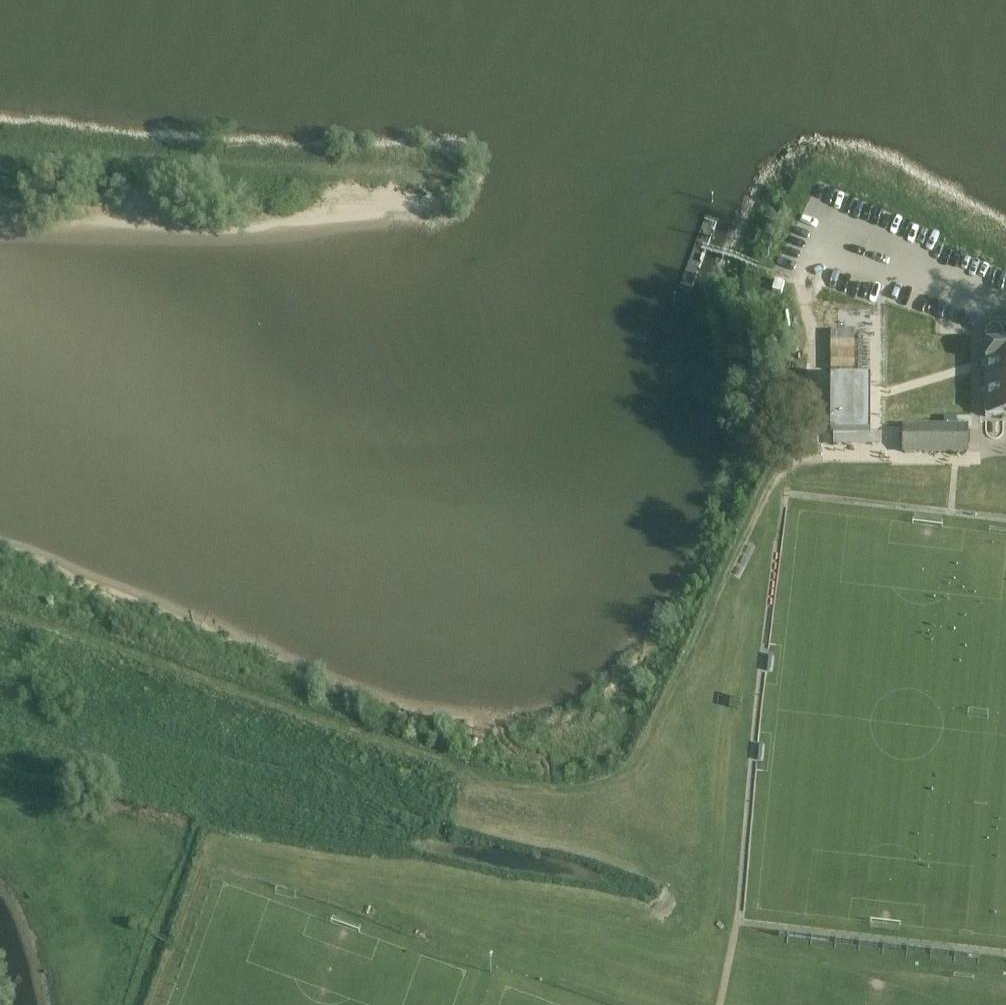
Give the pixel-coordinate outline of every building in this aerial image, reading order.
[(820,310),(863,320),(861,329),(873,331),(878,308),(817,294),(815,301),(821,303),(820,310)] [(985,344),(986,416),(1005,416),(1005,343),(985,344)] [(872,370),(832,370),(832,426),(872,426),(872,370)] [(903,425),(903,452),(967,452),(967,425),(903,425)]
